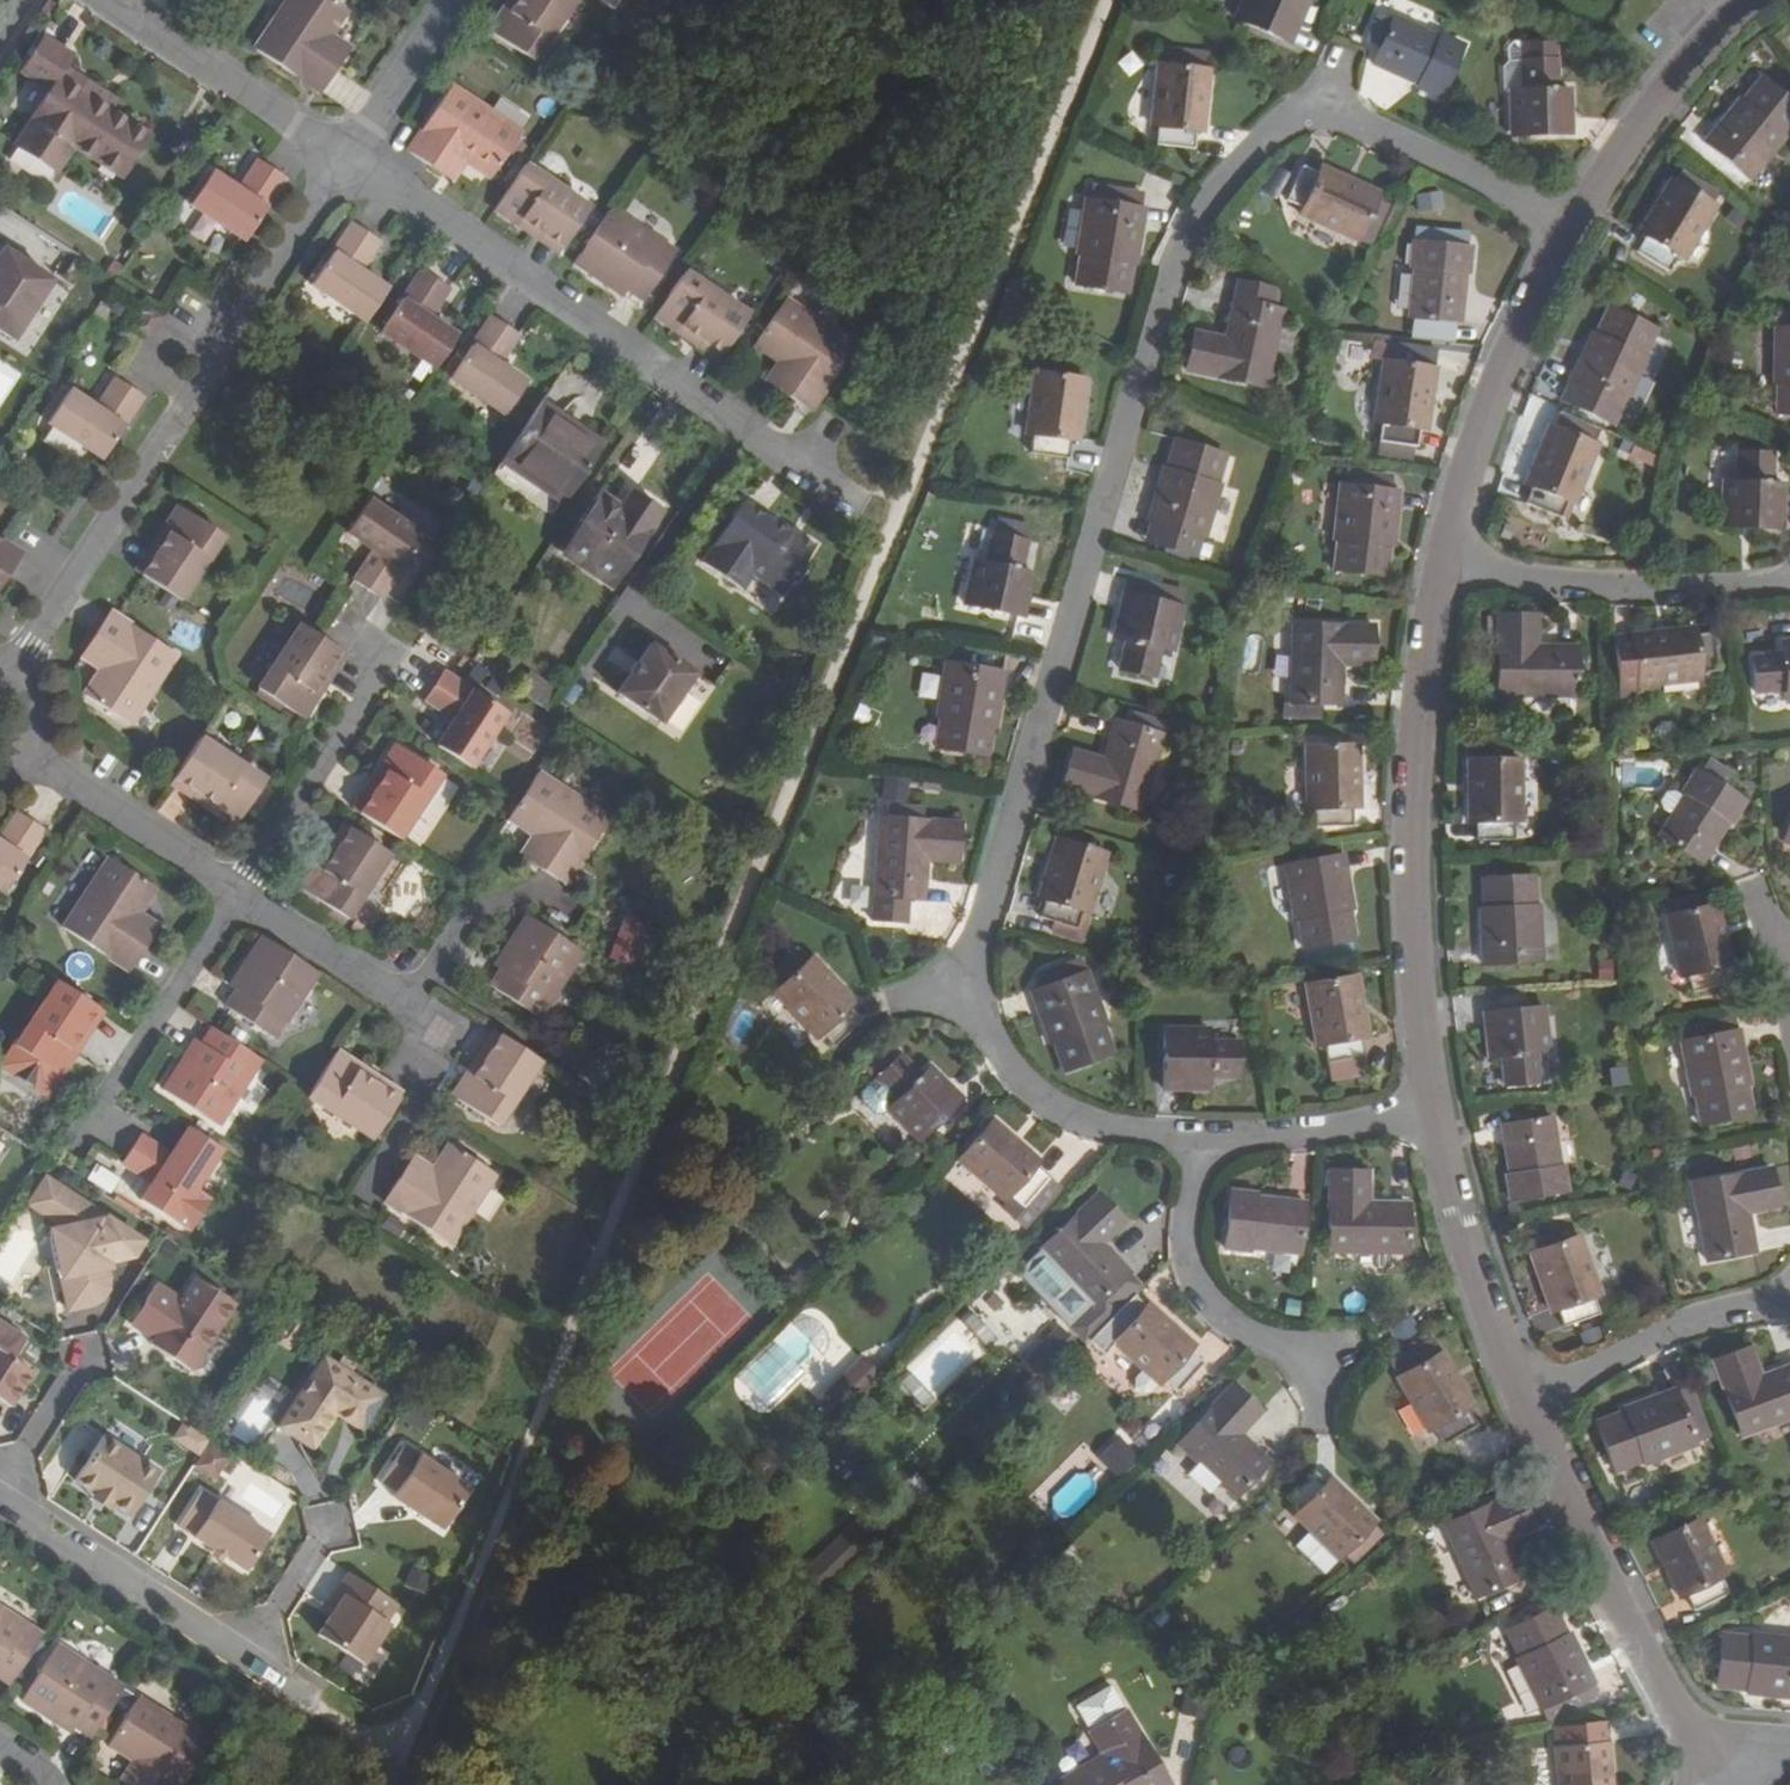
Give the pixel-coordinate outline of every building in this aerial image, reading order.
[(335,32),(351,8),(340,0),(288,0),(258,45),(323,89),(348,54),(329,41),(335,32)] [(501,8),(485,32),(531,63),(573,0),(518,0),(509,14),(501,8)] [(501,8),(509,14),(518,0),(506,0),(501,8)] [(1235,18),(1290,42),(1307,2),(1303,0),(1243,0),(1235,18)] [(1379,48),(1372,63),(1389,71),(1392,65),(1421,78),(1418,85),(1417,88),(1439,98),(1463,45),(1440,33),(1439,37),(1394,15),(1392,18),(1377,11),(1365,41),(1379,48)] [(355,45),(335,32),(329,41),(348,54),(355,45)] [(90,102),(100,89),(67,67),(75,55),(48,35),(22,71),(51,90),(13,145),(55,173),(73,147),(94,161),(97,156),(125,174),(150,136),(110,109),(107,115),(90,102)] [(1208,71),(1205,70),(1207,53),(1161,49),(1160,66),(1157,66),(1152,128),(1157,128),(1156,147),(1195,150),(1197,132),(1204,132),(1208,71)] [(1557,90),(1556,59),(1520,60),(1521,90),(1509,90),(1511,135),(1571,133),(1569,90),(1557,90)] [(1421,78),(1392,65),(1389,71),(1418,85),(1421,78)] [(1762,79),(1743,102),(1737,110),(1733,106),(1703,142),(1749,181),(1786,137),(1782,134),(1789,124),(1789,103),(1762,79)] [(519,131),(451,84),(408,147),(444,171),(459,150),(472,158),(491,171),(519,131)] [(117,100),(100,89),(90,102),(107,115),(110,109),(117,100)] [(1743,102),(1738,98),(1733,106),(1737,110),(1743,102)] [(457,180),(472,158),(459,150),(444,171),(457,180)] [(97,156),(94,161),(121,180),(125,174),(97,156)] [(593,202),(526,157),(495,204),(522,222),(527,215),(566,242),(593,202)] [(183,209),(239,247),(280,183),(251,164),(230,194),(205,178),(183,209)] [(1321,167),(1318,173),(1301,165),(1284,201),(1301,209),(1299,214),(1354,241),(1356,238),(1372,246),(1392,208),(1374,199),(1376,194),(1321,167)] [(1711,204),(1718,194),(1680,172),(1674,181),(1671,180),(1639,233),(1643,235),(1634,251),(1667,271),(1677,255),(1682,258),(1714,205),(1711,204)] [(1076,285),(1126,293),(1131,263),(1132,253),(1137,255),(1144,208),(1142,208),(1124,205),(1126,192),(1091,185),(1089,199),(1085,199),(1076,254),(1081,255),(1076,285)] [(1126,192),(1124,205),(1142,208),(1144,194),(1126,192)] [(615,274),(631,286),(645,295),(677,247),(612,204),(576,258),(610,281),(615,274)] [(527,215),(522,222),(561,249),(566,242),(527,215)] [(1408,315),(1459,321),(1461,302),(1455,301),(1459,270),(1465,271),(1469,271),(1471,246),(1470,246),(1449,244),(1450,228),(1414,225),(1409,265),(1413,265),(1408,315)] [(305,289),(361,324),(382,292),(354,274),(374,244),(347,226),(305,289)] [(1471,231),(1450,228),(1449,244),(1470,246),(1471,231)] [(10,341),(51,282),(1,248),(0,250),(0,334),(10,341)] [(685,320),(732,352),(758,311),(688,264),(657,311),(680,328),(685,320)] [(109,266),(103,276),(113,283),(119,273),(109,266)] [(1465,271),(1459,270),(1455,301),(1461,302),(1465,271)] [(432,371),(454,338),(425,319),(444,289),(417,271),(375,334),(432,371)] [(615,274),(610,281),(627,293),(631,286),(615,274)] [(1238,281),(1225,339),(1223,348),(1213,346),(1215,337),(1194,332),(1186,370),(1263,387),(1281,311),(1270,307),(1274,290),(1238,281)] [(758,336),(780,351),(792,359),(776,381),(811,404),(819,393),(854,340),(787,295),(758,336)] [(115,303),(108,313),(118,320),(125,310),(115,303)] [(1655,328),(1610,308),(1597,333),(1593,342),(1588,340),(1559,400),(1613,425),(1646,358),(1642,356),(1655,328)] [(1789,413),(1789,312),(1776,312),(1776,326),(1774,326),(1772,383),(1777,383),(1776,413),(1789,413)] [(487,316),(445,379),(499,413),(521,382),(494,364),(514,334),(487,316)] [(727,359),(732,352),(685,320),(680,328),(727,359)] [(1597,333),(1592,332),(1588,340),(1593,342),(1597,333)] [(1225,339),(1215,337),(1213,346),(1223,348),(1225,339)] [(1370,359),(1383,361),(1384,360),(1388,342),(1373,339),(1370,359)] [(1384,360),(1383,361),(1374,422),(1379,423),(1377,441),(1379,441),(1415,447),(1418,429),(1424,429),(1434,370),(1433,369),(1435,349),(1388,342),(1384,360)] [(792,359),(780,351),(765,374),(776,381),(792,359)] [(1077,440),(1086,379),(1035,372),(1026,433),(1032,435),(1030,452),(1069,458),(1071,439),(1077,440)] [(41,430),(97,466),(137,404),(109,384),(87,416),(62,398),(41,430)] [(405,385),(399,394),(407,399),(413,390),(405,385)] [(537,408),(501,463),(562,504),(603,446),(581,430),(578,436),(537,408)] [(1593,446),(1599,431),(1557,414),(1551,428),(1548,427),(1525,484),(1530,486),(1523,504),(1560,519),(1567,503),(1572,505),(1595,447),(1593,446)] [(1161,475),(1147,520),(1149,521),(1162,525),(1155,545),(1196,558),(1202,536),(1204,538),(1220,483),(1216,483),(1225,454),(1177,439),(1168,466),(1165,477),(1161,475)] [(1415,447),(1379,441),(1376,457),(1412,462),(1415,447)] [(1736,450),(1734,481),(1723,481),(1721,525),(1781,528),(1782,484),(1771,483),(1772,452),(1736,450)] [(1342,465),(1340,483),(1387,488),(1389,470),(1342,465)] [(587,523),(634,557),(683,487),(655,467),(640,487),(621,473),(587,523)] [(1335,570),(1385,575),(1387,546),(1388,537),(1394,537),(1398,490),(1387,488),(1340,483),(1333,540),(1338,541),(1335,570)] [(387,587),(390,589),(427,534),(372,496),(351,525),(378,544),(355,577),(382,595),(387,587)] [(707,560),(740,583),(781,522),(775,517),(777,515),(750,496),(707,560)] [(180,503),(165,527),(172,531),(144,574),(184,600),(227,534),(180,503)] [(1032,573),(1021,571),(1027,541),(1024,540),(1028,524),(998,518),(994,534),(992,533),(985,563),(973,561),(964,605),(1023,617),(1032,573)] [(1162,525),(1149,521),(1142,541),(1155,545),(1162,525)] [(781,522),(740,583),(747,587),(758,573),(787,592),(820,543),(805,532),(801,536),(793,530),(781,522)] [(795,526),(793,530),(801,536),(805,532),(795,526)] [(165,527),(137,570),(144,574),(172,531),(165,527)] [(20,561),(0,548),(0,591),(20,561)] [(1167,586),(1129,576),(1124,593),(1162,603),(1167,586)] [(1180,608),(1185,591),(1167,586),(1162,603),(1124,593),(1112,637),(1124,640),(1117,668),(1152,678),(1159,649),(1171,652),(1182,608),(1180,608)] [(111,607),(88,644),(108,658),(102,668),(87,691),(132,722),(177,651),(111,607)] [(1576,695),(1576,647),(1536,646),(1526,646),(1526,635),(1536,635),(1536,615),(1498,614),(1497,693),(1576,695)] [(1320,704),(1339,704),(1339,663),(1340,653),(1350,654),(1350,664),(1371,665),(1372,626),(1292,623),(1290,704),(1283,703),(1283,717),(1319,718),(1320,704)] [(315,687),(337,652),(298,626),(260,686),(306,717),(322,693),(315,687)] [(1713,633),(1694,635),(1693,629),(1632,636),(1638,686),(1699,680),(1699,674),(1717,673),(1713,633)] [(1536,635),(1526,635),(1526,646),(1536,646),(1536,635)] [(1789,701),(1789,641),(1780,642),(1782,654),(1751,657),(1754,693),(1785,690),(1786,701),(1789,701)] [(108,658),(88,644),(82,654),(102,668),(108,658)] [(665,724),(697,675),(654,645),(642,662),(643,665),(636,675),(632,676),(620,693),(665,724)] [(344,657),(337,652),(315,687),(322,693),(333,676),(332,675),(344,657)] [(1350,654),(1340,653),(1339,663),(1350,664),(1350,654)] [(935,749),(985,756),(989,727),(991,717),(996,717),(1003,671),(944,662),(936,718),(940,719),(935,749)] [(441,744),(475,766),(509,715),(446,672),(427,700),(456,721),(455,724),(459,727),(455,734),(450,730),(441,744)] [(934,700),(939,675),(922,672),(917,697),(934,700)] [(534,674),(521,692),(548,710),(560,692),(534,674)] [(1130,726),(1115,721),(1103,759),(1100,769),(1090,766),(1093,756),(1073,750),(1061,788),(1138,810),(1161,735),(1158,735),(1162,721),(1134,713),(1130,726)] [(459,727),(455,724),(450,730),(455,734),(459,727)] [(266,779),(201,736),(175,777),(216,804),(211,812),(234,828),(266,779)] [(363,810),(404,838),(446,774),(398,741),(383,765),(391,771),(363,810)] [(1358,807),(1357,745),(1306,746),(1307,809),(1313,809),(1313,827),(1353,825),(1353,807),(1358,807)] [(1103,759),(1093,756),(1090,766),(1100,769),(1103,759)] [(1658,835),(1701,864),(1711,848),(1706,844),(1722,817),(1729,821),(1732,823),(1744,802),(1727,791),(1737,776),(1709,757),(1699,772),(1695,770),(1682,791),(1685,793),(1683,796),(1670,815),(1658,835)] [(1520,821),(1519,760),(1468,760),(1468,821),(1474,821),(1475,840),(1513,839),(1513,821),(1520,821)] [(391,771),(383,765),(356,805),(363,810),(391,771)] [(610,818),(540,773),(523,799),(511,818),(532,832),(543,840),(531,860),(567,883),(610,818)] [(216,804),(175,777),(171,783),(170,785),(211,812),(216,804)] [(1663,810),(1670,815),(1683,796),(1675,791),(1666,792),(1659,802),(1663,810)] [(5,889),(47,827),(20,810),(1,840),(0,840),(0,886),(5,889)] [(875,897),(874,915),(896,917),(898,898),(921,899),(924,859),(925,849),(935,850),(935,860),(956,861),(959,822),(879,816),(873,897),(875,897)] [(1729,821),(1722,817),(1706,844),(1711,848),(1729,821)] [(345,822),(317,864),(323,869),(353,826),(345,822)] [(323,869),(317,864),(302,886),(349,919),(393,853),(353,826),(323,869)] [(519,852),(531,860),(543,840),(532,832),(519,852)] [(1087,912),(1105,853),(1057,838),(1038,897),(1044,899),(1038,917),(1052,921),(1049,931),(1079,940),(1082,930),(1076,928),(1081,910),(1087,912)] [(935,850),(925,849),(924,859),(935,860),(935,850)] [(81,893),(101,862),(87,853),(68,884),(81,893)] [(1303,949),(1353,940),(1347,910),(1345,900),(1351,899),(1342,853),(1284,863),(1294,919),(1298,919),(1303,949)] [(135,922),(141,911),(155,889),(108,859),(64,926),(133,970),(155,935),(135,922)] [(1533,875),(1483,878),(1484,907),(1485,916),(1480,916),(1482,963),(1541,960),(1539,905),(1535,906),(1533,875)] [(1715,904),(1711,904),(1708,891),(1666,901),(1670,915),(1666,916),(1681,977),(1687,975),(1691,992),(1729,983),(1725,965),(1730,963),(1715,904)] [(921,899),(898,898),(896,917),(919,918),(921,899)] [(510,947),(501,962),(490,980),(540,1013),(584,946),(526,907),(503,942),(510,947)] [(1082,930),(1087,912),(1081,910),(1076,928),(1082,930)] [(162,925),(141,911),(135,922),(155,935),(162,925)] [(274,1036),(313,977),(259,939),(240,968),(249,973),(237,990),(227,1005),(274,1036)] [(493,958),(501,962),(510,947),(503,942),(493,958)] [(810,957),(808,959),(796,947),(764,976),(776,989),(773,992),(816,1036),(820,1033),(833,1046),(860,1019),(848,1007),(853,1002),(810,957)] [(1039,989),(1030,992),(1046,1036),(1052,1034),(1055,1042),(1065,1071),(1113,1054),(1102,1024),(1105,1023),(1080,957),(1041,971),(1047,986),(1039,989)] [(230,984),(237,990),(249,973),(240,968),(230,984)] [(1041,971),(1034,974),(1039,989),(1047,986),(1041,971)] [(1365,1056),(1361,1037),(1367,1036),(1356,975),(1306,984),(1316,1045),(1322,1044),(1326,1063),(1365,1056)] [(65,1076),(80,1053),(73,1048),(100,1006),(59,979),(17,1044),(4,1064),(51,1095),(64,1075),(65,1076)] [(73,1048),(80,1053),(107,1010),(100,1006),(73,1048)] [(1543,1007),(1483,1013),(1488,1058),(1500,1056),(1503,1086),(1539,1082),(1536,1052),(1548,1051),(1543,1007)] [(1734,1016),(1722,1018),(1725,1031),(1736,1029),(1734,1016)] [(1701,1124),(1750,1114),(1745,1085),(1743,1076),(1748,1075),(1738,1028),(1736,1029),(1725,1031),(1722,1018),(1680,1027),(1682,1039),(1680,1040),(1691,1097),(1695,1096),(1701,1124)] [(221,1120),(260,1057),(214,1027),(205,1040),(195,1056),(188,1050),(165,1084),(221,1120)] [(1207,1077),(1237,1077),(1238,1041),(1207,1040),(1208,1028),(1163,1027),(1162,1089),(1207,1089),(1207,1077)] [(501,1034),(493,1029),(464,1074),(472,1080),(501,1034)] [(461,1078),(508,1111),(541,1061),(501,1034),(472,1080),(464,1074),(461,1078)] [(1052,1034),(1046,1036),(1049,1044),(1055,1042),(1052,1034)] [(198,1035),(188,1050),(195,1056),(205,1040),(198,1035)] [(929,1066),(921,1075),(898,1053),(888,1043),(866,1067),(877,1078),(867,1088),(888,1109),(920,1141),(961,1097),(929,1066)] [(309,1093),(374,1135),(400,1097),(357,1069),(361,1063),(338,1048),(312,1090),(311,1090),(309,1093)] [(376,1073),(361,1063),(357,1069),(400,1097),(403,1093),(376,1074),(376,1073)] [(508,1111),(461,1078),(452,1092),(499,1124),(508,1111)] [(888,1109),(867,1088),(861,1094),(861,1102),(874,1115),(882,1114),(888,1109)] [(1503,1145),(1510,1144),(1515,1175),(1508,1175),(1505,1175),(1509,1201),(1567,1191),(1564,1166),(1560,1166),(1553,1118),(1500,1125),(1503,1145)] [(1033,1165),(1037,1160),(991,1120),(958,1160),(1004,1200),(999,1206),(1024,1227),(1058,1186),(1033,1165)] [(221,1151),(186,1128),(168,1154),(141,1136),(122,1164),(152,1185),(140,1202),(186,1234),(209,1201),(195,1191),(221,1151)] [(1510,1144),(1503,1145),(1508,1175),(1515,1175),(1510,1144)] [(425,1181),(404,1166),(379,1201),(444,1246),(490,1175),(448,1146),(433,1170),(425,1181)] [(425,1181),(433,1170),(411,1155),(404,1166),(425,1181)] [(95,1163),(86,1182),(111,1194),(120,1175),(95,1163)] [(1705,1261),(1753,1252),(1745,1212),(1744,1202),(1754,1201),(1755,1210),(1777,1206),(1770,1169),(1690,1184),(1705,1261)] [(1407,1252),(1408,1203),(1367,1203),(1358,1203),(1358,1192),(1367,1193),(1368,1171),(1329,1170),(1328,1251),(1407,1252)] [(63,1224),(61,1228),(58,1232),(64,1264),(75,1272),(64,1290),(69,1308),(95,1301),(93,1291),(103,1288),(109,1278),(105,1264),(108,1264),(103,1242),(99,1222),(103,1215),(46,1177),(29,1202),(63,1224)] [(1300,1253),(1305,1201),(1286,1199),(1285,1206),(1254,1203),(1255,1195),(1255,1192),(1230,1189),(1224,1249),(1249,1252),(1249,1248),(1300,1253)] [(1367,1193),(1358,1192),(1358,1203),(1367,1203),(1367,1193)] [(1093,1307),(1128,1273),(1100,1244),(1094,1236),(1101,1230),(1108,1237),(1123,1221),(1097,1193),(1039,1249),(1093,1307)] [(1286,1199),(1255,1195),(1254,1203),(1285,1206),(1286,1199)] [(1754,1201),(1744,1202),(1745,1212),(1755,1210),(1754,1201)] [(116,1224),(103,1215),(99,1222),(103,1242),(116,1224)] [(58,1232),(61,1228),(48,1228),(64,1290),(75,1272),(64,1264),(58,1232)] [(1101,1230),(1094,1236),(1100,1244),(1108,1237),(1101,1230)] [(1593,1296),(1598,1294),(1579,1236),(1530,1253),(1550,1311),(1556,1309),(1562,1326),(1598,1313),(1593,1296)] [(128,1323),(152,1338),(167,1348),(168,1355),(190,1368),(198,1366),(206,1355),(203,1347),(233,1303),(193,1277),(178,1299),(154,1283),(128,1323)] [(994,1293),(985,1302),(995,1311),(1004,1303),(994,1293)] [(1145,1306),(1133,1296),(1087,1340),(1104,1356),(1115,1345),(1159,1383),(1162,1380),(1176,1392),(1202,1362),(1189,1350),(1193,1346),(1146,1304),(1145,1306)] [(291,1314),(282,1329),(294,1338),(304,1322),(291,1314)] [(9,1406),(32,1372),(11,1357),(24,1338),(0,1322),(0,1400),(9,1406)] [(1039,1387),(1080,1348),(1058,1324),(1018,1365),(1039,1387)] [(287,1348),(294,1338),(282,1329),(275,1340),(287,1348)] [(149,1343),(168,1355),(167,1348),(152,1338),(149,1343)] [(1431,1340),(1425,1343),(1433,1356),(1439,1353),(1431,1340)] [(1466,1409),(1472,1405),(1440,1352),(1433,1356),(1425,1343),(1389,1363),(1398,1378),(1396,1379),(1428,1432),(1432,1429),(1442,1446),(1475,1425),(1466,1409)] [(1760,1378),(1750,1380),(1747,1372),(1756,1368),(1749,1348),(1712,1361),(1740,1436),(1789,1418),(1789,1367),(1760,1378)] [(1082,1362),(1074,1354),(1067,1361),(1076,1368),(1082,1362)] [(815,1401),(834,1420),(880,1373),(862,1355),(815,1401)] [(334,1416),(344,1423),(351,1413),(365,1424),(383,1399),(322,1358),(276,1428),(311,1451),(334,1416)] [(1756,1368),(1747,1372),(1750,1380),(1760,1378),(1756,1368)] [(1159,1383),(1142,1369),(1135,1378),(1134,1387),(1142,1394),(1151,1392),(1159,1383)] [(1235,1497),(1267,1461),(1238,1434),(1232,1428),(1238,1421),(1245,1426),(1259,1410),(1231,1384),(1177,1444),(1235,1497)] [(1675,1389),(1696,1444),(1709,1439),(1688,1384),(1675,1389)] [(1696,1444),(1675,1389),(1631,1405),(1633,1410),(1624,1414),(1595,1425),(1614,1472),(1643,1461),(1645,1465),(1696,1444)] [(1633,1410),(1631,1405),(1622,1408),(1624,1414),(1633,1410)] [(351,1413),(344,1423),(359,1433),(365,1424),(351,1413)] [(1245,1426),(1238,1421),(1232,1428),(1238,1434),(1245,1426)] [(103,1435),(74,1479),(94,1493),(96,1491),(110,1501),(109,1503),(129,1517),(159,1472),(103,1435)] [(1122,1483),(1144,1460),(1119,1435),(1096,1457),(1122,1483)] [(206,1445),(192,1466),(212,1479),(226,1457),(206,1445)] [(405,1447),(382,1482),(397,1492),(392,1498),(441,1532),(469,1491),(405,1447)] [(1330,1478),(1325,1483),(1312,1470),(1285,1498),(1298,1512),(1295,1516),(1310,1530),(1295,1545),(1324,1574),(1339,1558),(1374,1522),(1330,1478)] [(94,1493),(90,1498),(105,1509),(109,1503),(110,1501),(96,1491),(94,1493)] [(1475,1597),(1519,1577),(1502,1540),(1499,1532),(1508,1528),(1512,1536),(1532,1527),(1515,1491),(1442,1525),(1475,1597)] [(214,1552),(224,1559),(244,1572),(268,1536),(202,1493),(178,1528),(193,1538),(194,1540),(214,1553),(214,1552)] [(855,1518),(791,1582),(811,1603),(876,1539),(855,1518)] [(1720,1577),(1726,1575),(1699,1519),(1653,1542),(1680,1597),(1685,1595),(1693,1611),(1729,1594),(1720,1577)] [(1508,1528),(1499,1532),(1502,1540),(1512,1536),(1508,1528)] [(214,1552),(214,1553),(210,1558),(220,1564),(224,1559),(214,1552)] [(433,1578),(412,1570),(405,1587),(426,1595),(433,1578)] [(332,1613),(328,1620),(317,1637),(362,1666),(389,1626),(385,1624),(396,1606),(348,1575),(326,1608),(327,1609),(332,1613)] [(1543,1709),(1548,1719),(1584,1701),(1578,1691),(1591,1684),(1594,1682),(1573,1641),(1568,1644),(1564,1636),(1551,1608),(1506,1629),(1519,1658),(1517,1659),(1541,1709),(1543,1709)] [(322,1615),(328,1620),(332,1613),(327,1609),(322,1615)] [(35,1633),(0,1610),(0,1681),(3,1683),(35,1633)] [(1570,1633),(1564,1636),(1568,1644),(1573,1641),(1570,1633)] [(1716,1687),(1745,1690),(1755,1690),(1755,1696),(1789,1699),(1789,1639),(1751,1635),(1750,1639),(1721,1637),(1716,1687)] [(81,1734),(114,1683),(51,1642),(14,1699),(48,1721),(52,1714),(67,1724),(81,1734)] [(1316,1690),(1311,1680),(1297,1686),(1303,1696),(1316,1690)] [(1591,1684),(1578,1691),(1584,1701),(1596,1695),(1591,1684)] [(1109,1686),(1074,1707),(1088,1733),(1094,1729),(1109,1754),(1103,1757),(1074,1774),(1075,1776),(1060,1784),(1168,1784),(1109,1686)] [(1187,1686),(1181,1715),(1204,1720),(1210,1690),(1187,1686)] [(121,1784),(173,1784),(202,1741),(132,1697),(102,1742),(125,1757),(134,1764),(121,1784)] [(1312,1706),(1317,1717),(1338,1709),(1332,1698),(1312,1706)] [(63,1731),(67,1724),(52,1714),(48,1721),(63,1731)] [(1605,1723),(1553,1726),(1558,1784),(1611,1784),(1605,1723)] [(1094,1729),(1088,1733),(1103,1757),(1109,1754),(1094,1729)] [(134,1764),(125,1757),(111,1779),(121,1784),(134,1764)]
